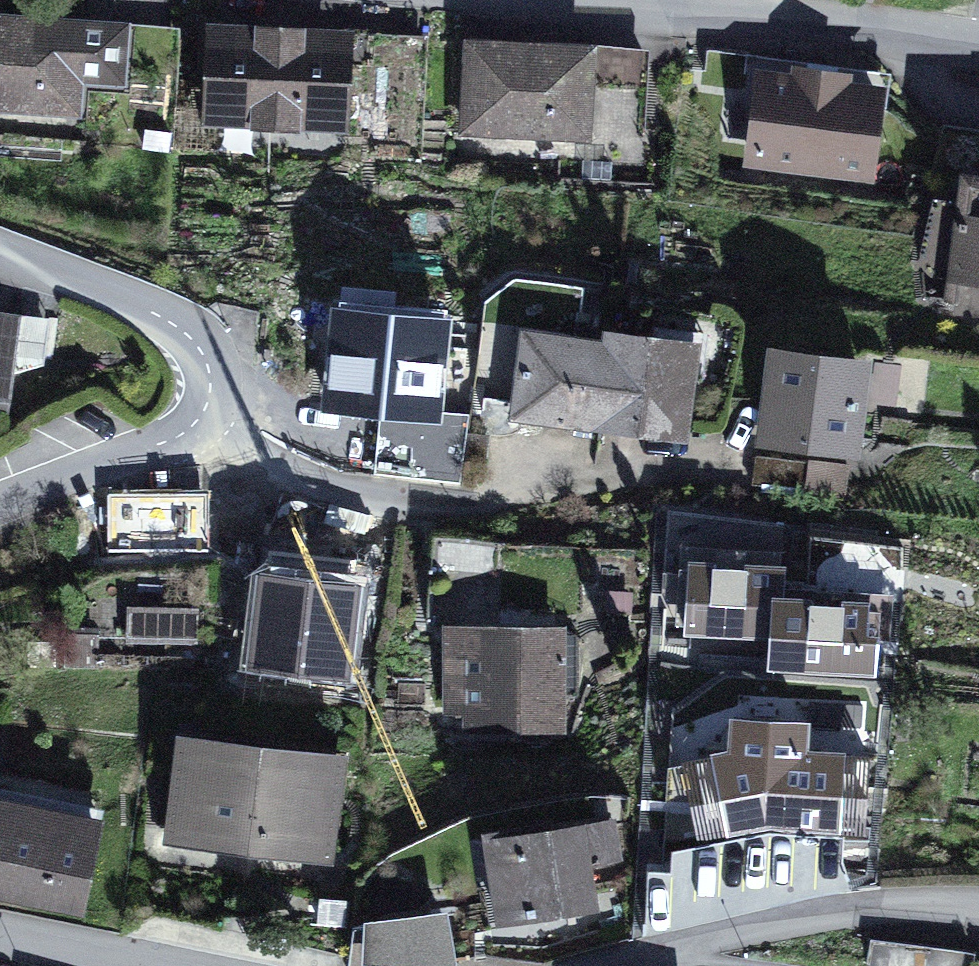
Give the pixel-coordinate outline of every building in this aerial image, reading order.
[(0,11),(0,111),(83,116),(85,84),(127,86),(131,19),(0,11)] [(355,26),(207,19),(202,123),(350,130),(355,26)] [(597,41),(464,35),(459,134),(592,141),(597,41)] [(877,182),(889,83),(852,78),(853,70),(792,62),(791,70),(755,66),(743,165),(877,182)] [(960,167),(944,302),(978,306),(978,170),(960,167)] [(0,309),(0,414),(6,415),(22,312),(0,309)] [(452,319),(329,309),(321,410),(444,420),(452,319)] [(591,430),(603,336),(522,325),(510,419),(591,430)] [(603,336),(591,430),(689,442),(702,339),(605,327),(603,336)] [(873,357),(769,344),(756,443),(860,457),(873,357)] [(684,632),(770,637),(772,592),(785,593),(787,562),(745,559),(745,563),(716,562),(716,557),(689,556),(684,632)] [(785,593),(772,592),(770,637),(768,669),(876,676),(878,633),(866,633),(868,598),(843,596),(842,600),(814,598),(814,594),(785,593)] [(199,605),(127,604),(126,642),(199,644),(199,605)] [(568,622),(443,624),(444,714),(465,714),(465,733),(525,732),(525,741),(552,741),(551,731),(569,731),(568,622)] [(728,835),(766,827),(841,831),(846,749),(809,747),(810,717),(731,713),(729,746),(711,750),(728,835)] [(248,853),(262,741),(178,731),(163,843),(248,853)] [(332,864),(347,752),(262,741),(248,853),(332,864)] [(0,794),(0,898),(86,915),(106,815),(0,794)] [(585,816),(482,831),(497,928),(600,912),(593,863),(623,859),(616,816),(586,821),(585,816)] [(362,964),(410,965),(458,965),(448,908),(364,920),(362,964)]
